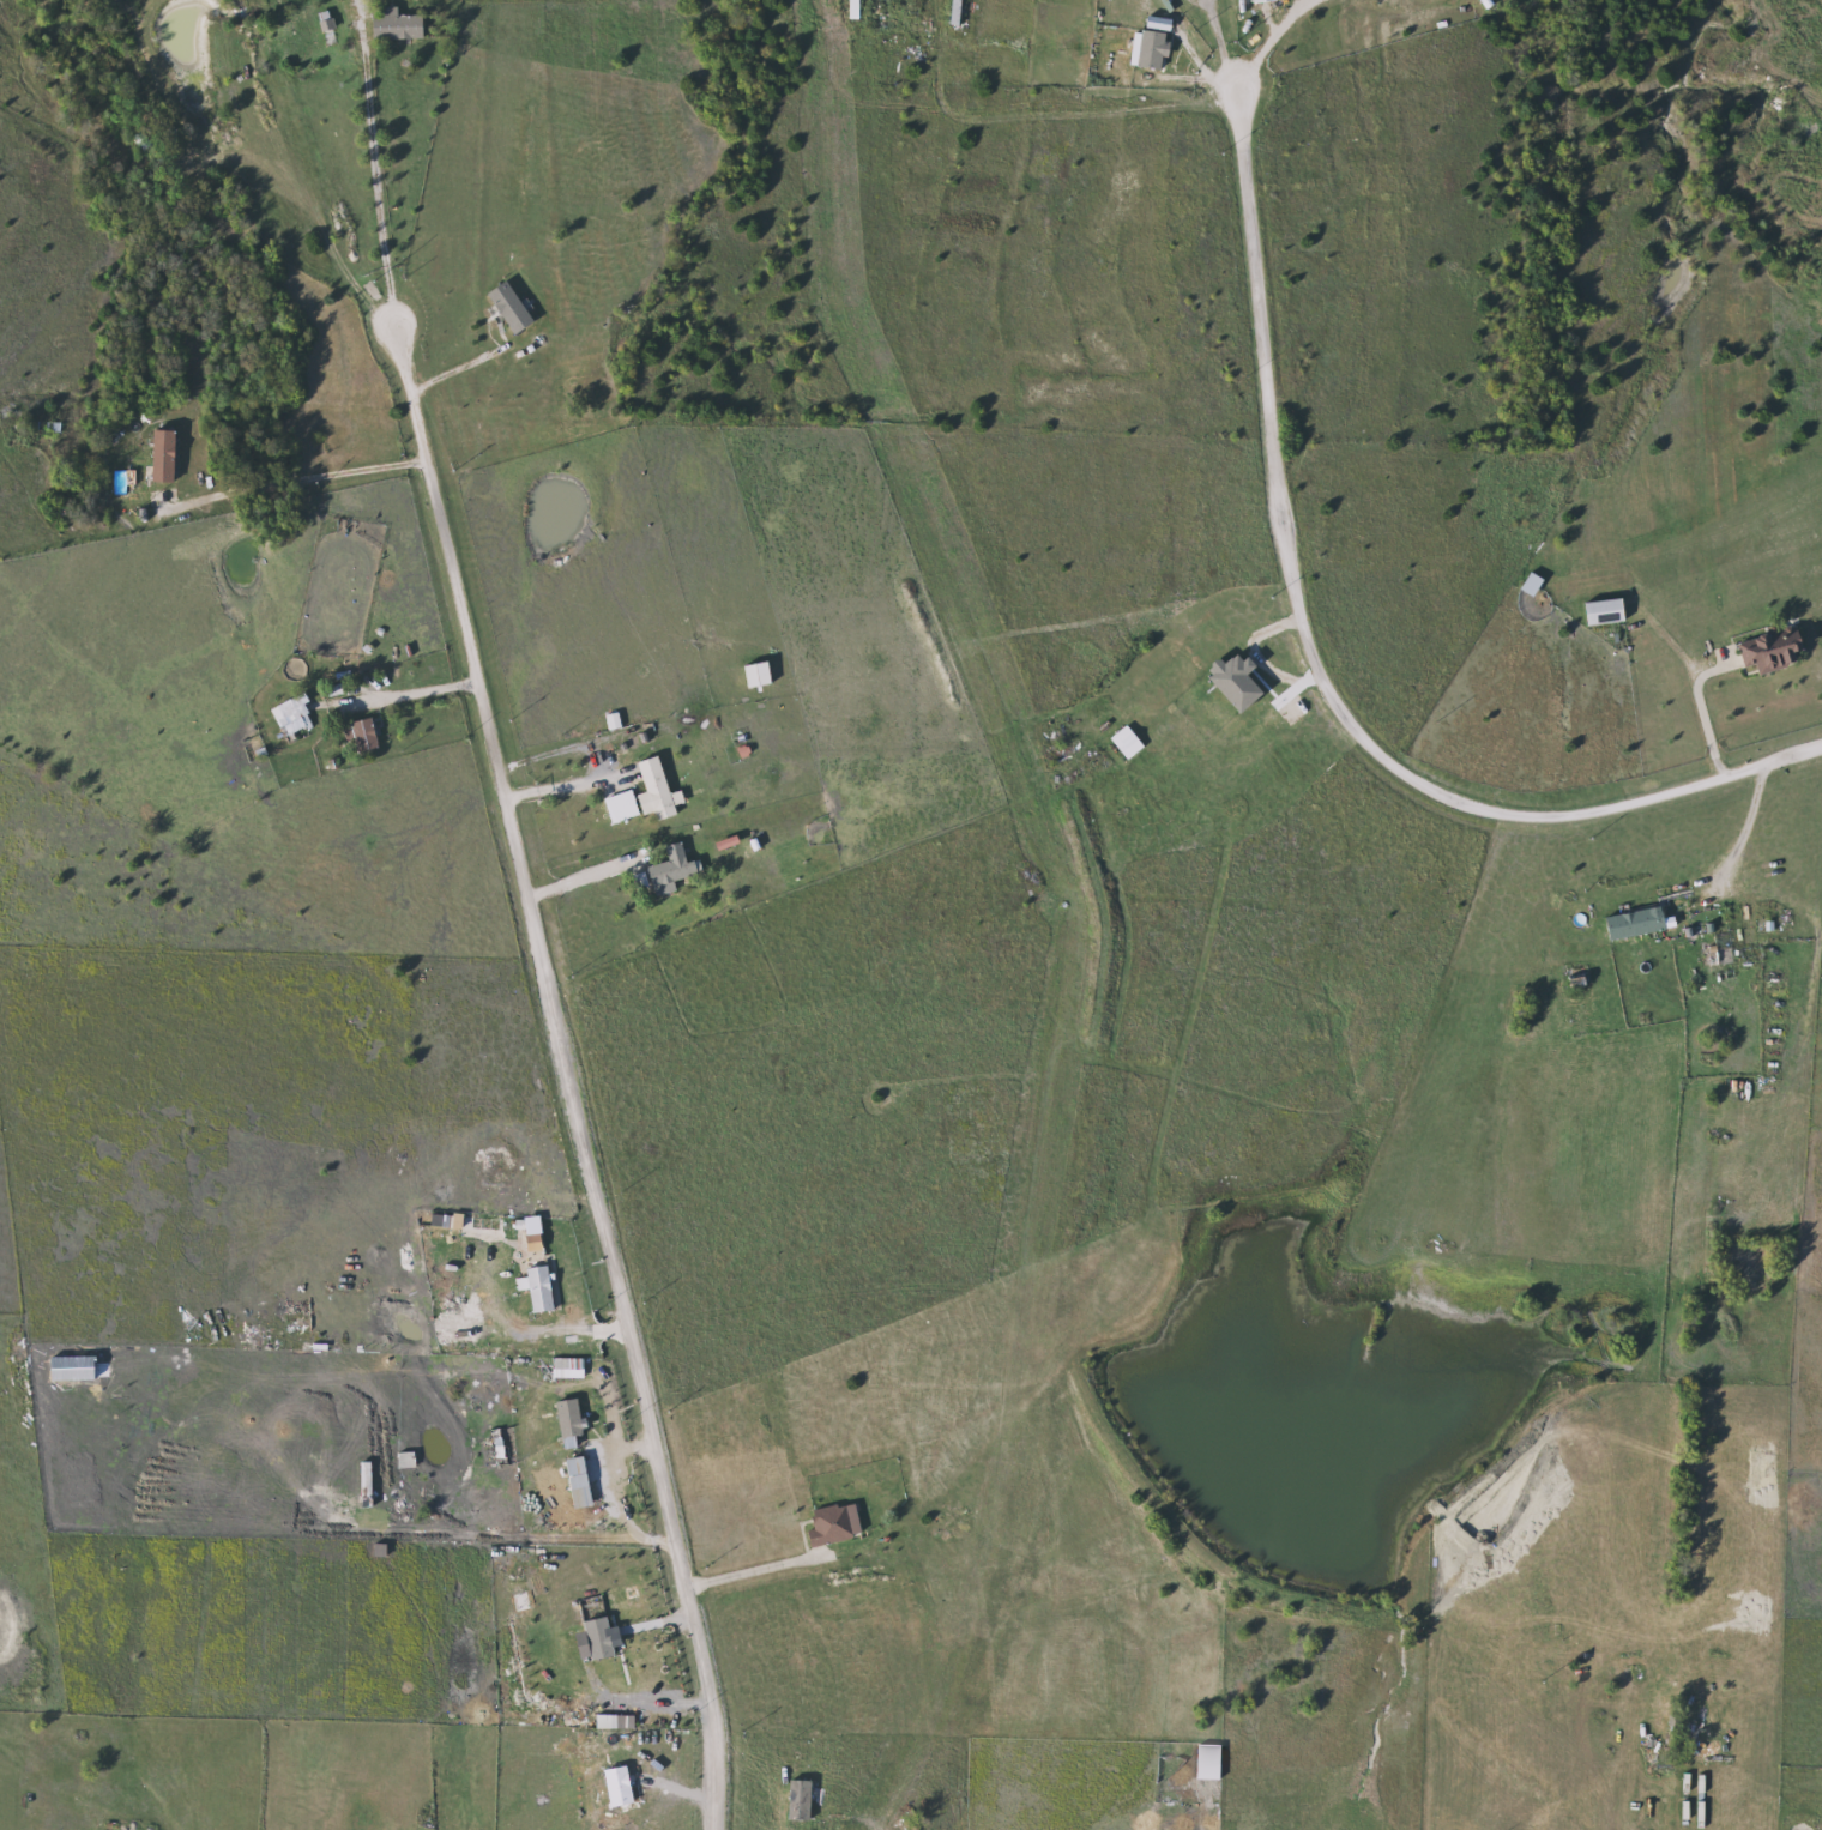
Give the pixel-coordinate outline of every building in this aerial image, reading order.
[(429,41),(376,41),(376,11),(403,11),(403,14),(429,13),(429,41)] [(509,337),(481,292),(501,279),(530,322),(509,337)] [(146,431),(170,431),(170,482),(146,482),(146,431)] [(1618,622),(1581,627),(1577,603),(1616,598),(1618,622)] [(1245,674),(1260,694),(1230,715),(1199,671),(1226,652),(1232,660),(1241,656),(1250,670),(1245,674)] [(297,719),(302,727),(282,739),(266,711),(295,695),(306,715),(297,719)] [(352,753),(345,724),(367,719),(373,749),(352,753)] [(1105,739),(1123,725),(1141,748),(1123,761),(1105,739)] [(632,761),(656,756),(670,817),(650,822),(647,814),(637,816),(631,796),(640,793),(632,761)] [(671,893),(648,898),(642,866),(664,862),(660,847),(680,844),(686,878),(669,881),(671,893)] [(1660,908),(1664,932),(1603,942),(1599,918),(1660,908)] [(521,1288),(521,1268),(545,1267),(547,1312),(526,1312),(525,1288),(521,1288)] [(803,1511),(850,1504),(856,1538),(808,1546),(803,1511)]
